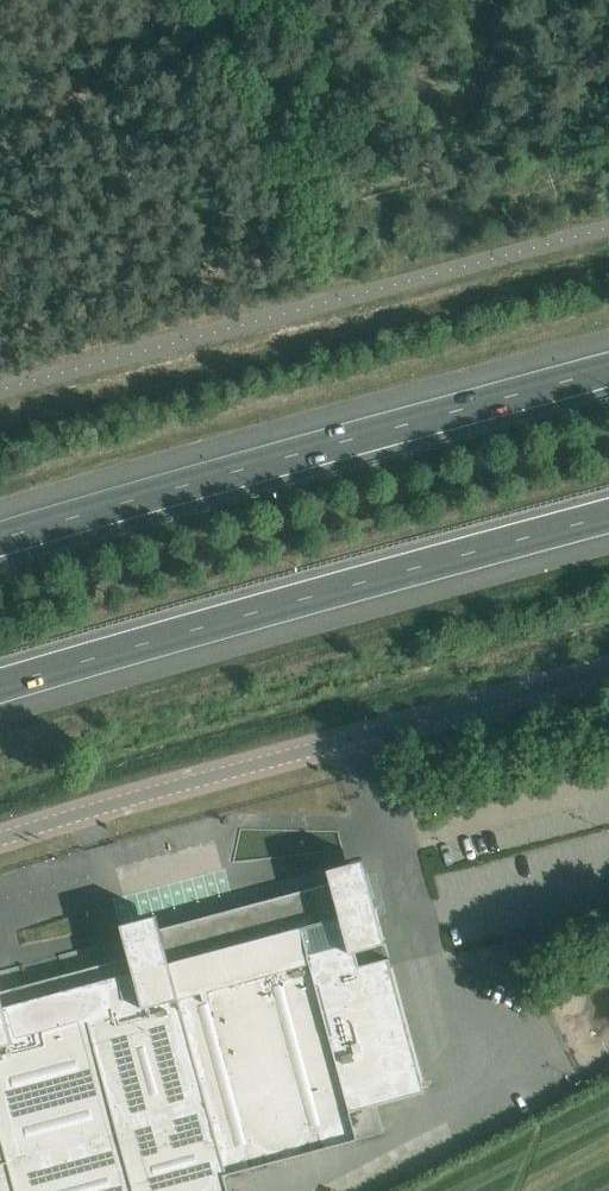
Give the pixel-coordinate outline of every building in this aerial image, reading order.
[(331,881),(160,927),(226,1172),(252,1165),(266,1162),(358,1137),(351,1109),(425,1089),(423,1080),(392,965),(378,914),(367,873),(367,872),(363,857),(327,867),(331,881)] [(16,1190),(230,1190),(225,1173),(226,1172),(160,927),(156,912),(121,922),(125,937),(130,955),(122,957),(99,963),(64,973),(28,982),(0,990),(0,1132),(16,1190)] [(0,1132),(0,1190),(16,1190),(0,1132)]
